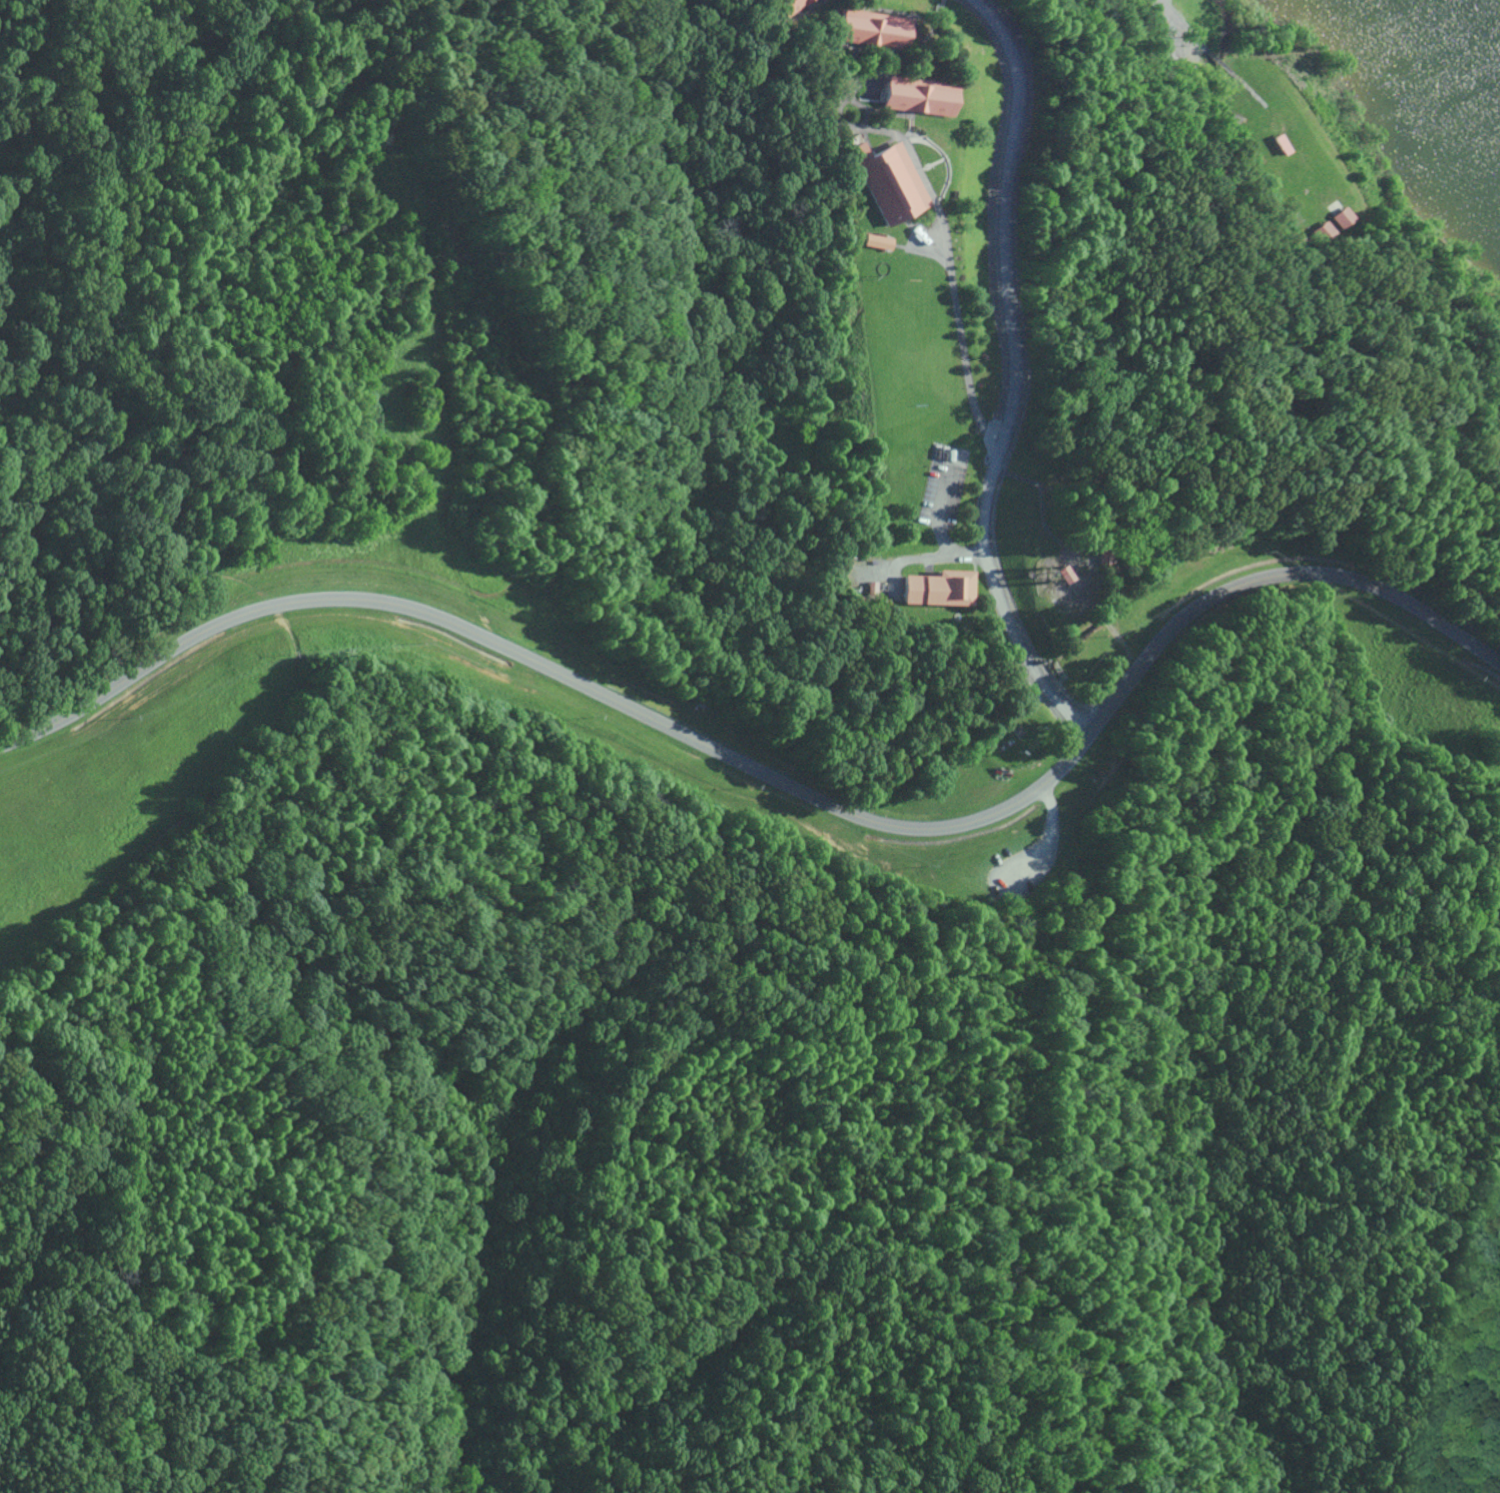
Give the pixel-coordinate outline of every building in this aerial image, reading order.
[(907,17),(840,9),(836,41),(903,49),(907,17)] [(947,117),(952,84),(884,74),(879,107),(947,117)] [(880,226),(926,207),(898,140),(865,154),(861,141),(847,147),(880,226)] [(972,571),(936,570),(936,576),(902,575),(901,604),(971,606),(972,571)]
